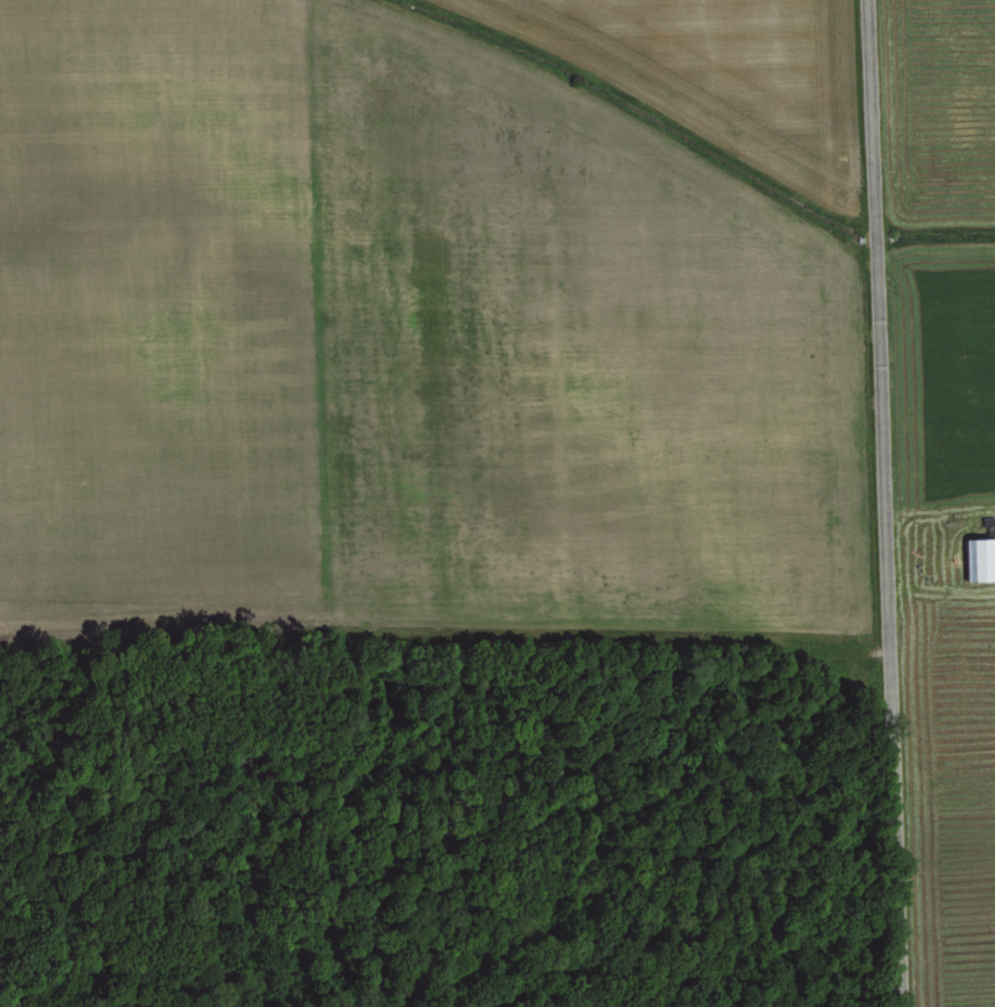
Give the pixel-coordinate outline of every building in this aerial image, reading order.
[(966,537),(967,580),(994,580),(994,537),(966,537)]
